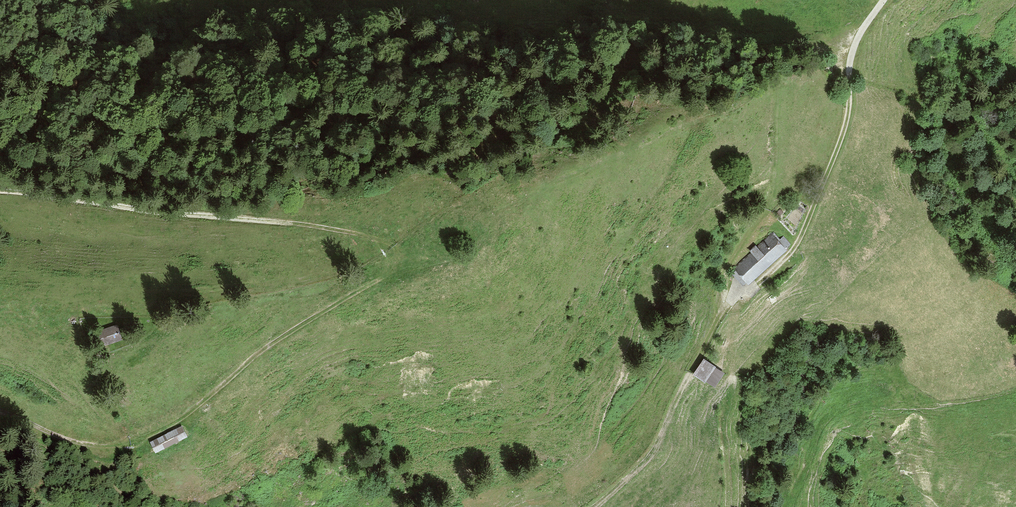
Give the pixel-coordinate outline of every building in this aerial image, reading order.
[(771,236),(730,271),(742,285),(782,251),(771,236)] [(749,316),(734,333),(740,338),(755,321),(749,316)] [(717,377),(697,366),(689,380),(709,391),(717,377)] [(187,437),(182,426),(149,442),(155,453),(187,437)]
